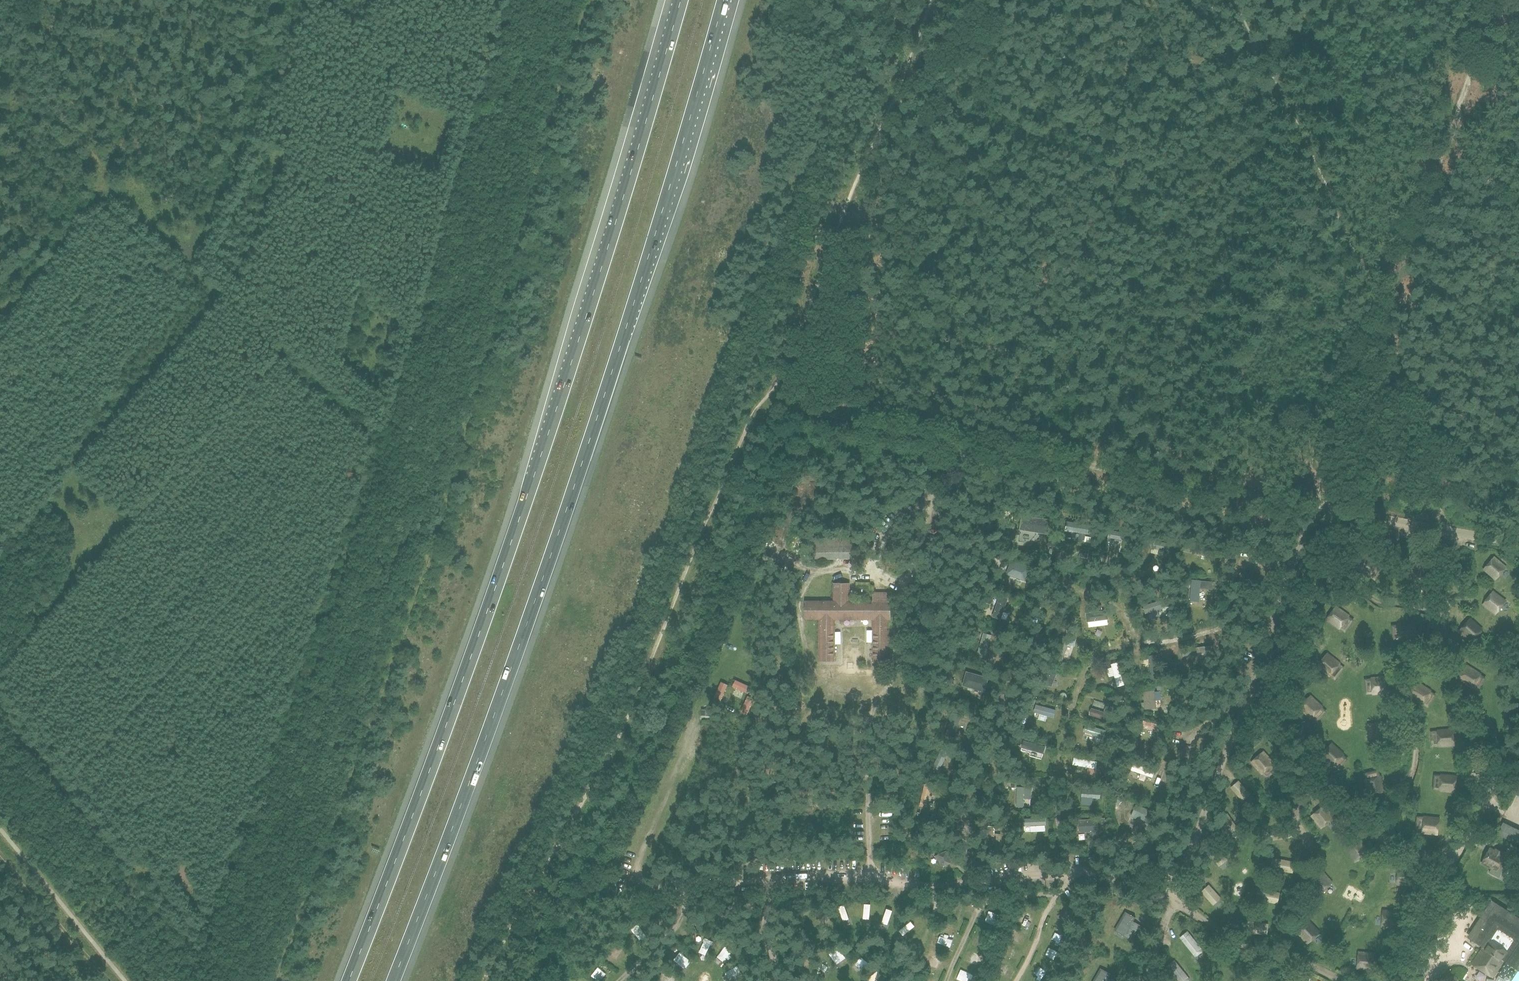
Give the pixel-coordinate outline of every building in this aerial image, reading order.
[(1022,515),(1020,530),(1049,534),(1051,519),(1022,515)] [(853,537),(812,538),(812,560),(853,559),(853,537)] [(1155,550),(1158,557),(1167,553),(1163,546),(1155,550)] [(1366,553),(1355,568),(1369,577),(1379,563),(1366,553)] [(1483,568),(1495,580),(1507,567),(1494,556),(1483,568)] [(1030,567),(1011,560),(1006,574),(1025,581),(1030,567)] [(805,619),(819,619),(818,661),(835,661),(836,620),(872,620),(872,662),(889,662),(889,620),(891,620),(891,601),(890,601),(890,592),(873,592),(873,601),(850,601),(850,583),(833,583),(833,600),(805,600),(805,619)] [(1506,600),(1493,590),(1483,603),(1496,614),(1506,600)] [(1000,595),(992,616),(1001,619),(1008,598),(1000,595)] [(1012,602),(1010,609),(1016,610),(1018,603),(1012,602)] [(1339,630),(1349,615),(1335,605),(1324,619),(1339,630)] [(1111,617),(1111,607),(1095,608),(1096,618),(1111,617)] [(1483,629),(1470,617),(1458,631),(1471,642),(1483,629)] [(1416,639),(1414,622),(1398,623),(1399,641),(1416,639)] [(1340,663),(1328,652),(1316,666),(1329,677),(1340,663)] [(1124,657),(1117,660),(1124,678),(1131,675),(1124,657)] [(1052,686),(1059,668),(1046,663),(1039,682),(1052,686)] [(1471,688),(1481,673),(1467,664),(1458,679),(1471,688)] [(962,686),(985,692),(989,677),(966,670),(962,686)] [(1388,694),(1387,676),(1371,677),(1372,695),(1388,694)] [(1431,690),(1417,681),(1407,695),(1421,705),(1431,690)] [(246,706),(252,698),(247,694),(241,702),(246,706)] [(1323,706),(1311,695),(1299,708),(1310,719),(1323,706)] [(1391,740),(1391,722),(1374,722),(1374,740),(1391,740)] [(1454,728),(1437,729),(1438,747),(1455,746),(1454,728)] [(1345,753),(1332,742),(1320,755),(1332,767),(1345,753)] [(1264,751),(1250,762),(1261,775),(1275,763),(1264,751)] [(1457,775),(1440,773),(1439,791),(1455,793),(1457,775)] [(1385,792),(1382,776),(1364,779),(1367,795),(1385,792)] [(1137,804),(1131,816),(1148,824),(1154,811),(1137,804)] [(1310,816),(1321,829),(1335,818),(1324,804),(1310,816)] [(1256,808),(1245,807),(1242,821),(1253,824),(1256,808)] [(1440,817),(1423,816),(1421,833),(1438,835),(1440,817)] [(1079,832),(1098,831),(1097,819),(1079,819),(1079,832)] [(1503,823),(1498,834),(1518,844),(1518,830),(1503,823)] [(1293,825),(1270,829),(1272,840),(1294,837),(1293,825)] [(1246,841),(1233,838),(1229,854),(1242,858),(1246,841)] [(1362,840),(1346,848),(1354,862),(1370,853),(1362,840)] [(1217,845),(1208,851),(1219,866),(1228,860),(1217,845)] [(1503,852),(1503,853),(1502,853),(1496,850),(1495,852),(1490,849),(1482,863),(1492,868),(1489,873),(1499,878),(1505,867),(1500,865),(1507,853),(1503,852)] [(949,850),(935,856),(937,860),(939,859),(942,866),(951,863),(949,855),(950,854),(949,850)] [(1273,857),(1271,868),(1293,873),(1295,861),(1273,857)] [(1397,867),(1396,885),(1413,886),(1414,868),(1397,867)] [(1334,882),(1323,869),(1309,881),(1320,894),(1334,882)] [(1209,884),(1201,891),(1214,905),(1222,898),(1209,884)] [(1258,888),(1256,899),(1278,904),(1280,892),(1258,888)] [(853,895),(847,897),(852,912),(858,910),(853,895)] [(890,914),(897,916),(901,900),(894,898),(890,914)] [(1492,908),(1471,941),(1480,946),(1480,945),(1483,947),(1472,964),(1493,977),(1503,960),(1507,962),(1506,963),(1514,968),(1518,961),(1518,925),(1492,908)] [(1399,911),(1382,909),(1381,927),(1397,929),(1399,911)] [(908,921),(911,926),(924,916),(920,911),(908,921)] [(1136,918),(1126,912),(1116,931),(1131,940),(1140,925),(1133,921),(1136,918)] [(1321,932),(1309,920),(1296,932),(1306,944),(1321,932)] [(1246,921),(1245,932),(1267,935),(1269,923),(1246,921)] [(1187,929),(1200,945),(1205,940),(1193,924),(1187,929)] [(707,938),(713,945),(723,935),(717,929),(707,938)] [(1188,930),(1180,938),(1193,954),(1201,948),(1188,930)] [(978,941),(974,948),(987,956),(991,948),(978,941)] [(941,945),(935,952),(943,959),(949,952),(941,945)] [(870,962),(875,949),(868,946),(863,959),(870,962)] [(1373,970),(1375,953),(1357,951),(1356,969),(1373,970)] [(1021,963),(1023,954),(1009,952),(1008,960),(1021,963)] [(1051,968),(1058,965),(1054,957),(1047,960),(1051,968)] [(1167,967),(1179,980),(1183,980),(1188,976),(1175,959),(1167,967)] [(885,960),(878,965),(885,974),(892,968),(885,960)] [(978,974),(983,968),(975,961),(970,968),(978,974)] [(930,974),(943,979),(946,971),(932,966),(930,974)] [(672,973),(679,975),(681,969),(674,967),(672,973)] [(1001,967),(998,975),(1013,980),(1016,972),(1001,967)] [(1102,969),(1094,980),(1115,980),(1109,977),(1111,974),(1102,969)] [(1042,975),(1037,972),(1033,980),(1035,980),(1039,980),(1042,975)]
